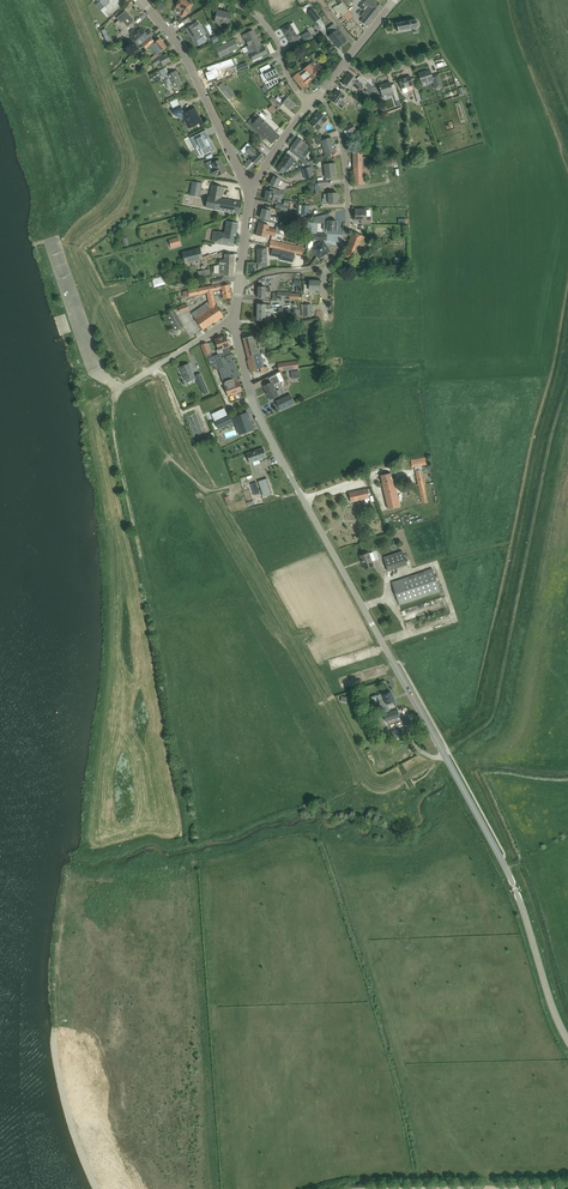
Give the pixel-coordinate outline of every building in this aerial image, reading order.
[(120,0),(101,0),(100,1),(108,10),(110,14),(118,8),(115,4),(120,0)] [(179,1),(176,7),(174,12),(179,14),(185,17),(187,12),(188,12),(192,3),(185,0),(179,0),(179,1)] [(363,13),(361,16),(363,18),(361,21),(366,26),(383,6),(375,0),(366,0),(364,3),(368,6),(363,13)] [(352,16),(342,2),(337,6),(337,5),(333,8),(337,14),(336,15),(342,24),(352,16)] [(313,8),(307,13),(315,23),(321,18),(313,8)] [(130,29),(134,26),(131,23),(134,20),(124,10),(116,18),(120,22),(122,20),(130,29)] [(214,22),(228,25),(231,13),(217,10),(214,22)] [(188,16),(183,21),(187,26),(193,22),(188,16)] [(417,29),(416,28),(418,26),(419,26),(419,25),(418,25),(418,22),(418,21),(417,22),(415,20),(415,19),(415,20),(412,21),(412,20),(411,20),(412,21),(408,21),(408,20),(407,21),(407,22),(403,22),(403,21),(402,21),(402,23),(397,23),(396,23),(397,24),(398,31),(398,32),(399,31),(404,30),(404,31),(404,30),(409,29),(409,30),(410,30),(410,29),(413,29),(414,33),(418,32),(417,29)] [(194,41),(201,37),(197,30),(201,27),(197,22),(186,29),(194,41)] [(290,42),(295,39),(299,37),(297,34),(299,32),(293,23),(291,24),(290,24),(282,29),(290,42)] [(112,43),(105,28),(100,30),(106,46),(112,43)] [(141,28),(132,37),(139,46),(142,43),(150,37),(153,34),(150,30),(146,34),(141,28)] [(337,29),(329,36),(337,47),(340,44),(341,46),(346,41),(337,29)] [(253,30),(242,35),(245,40),(246,40),(248,46),(246,47),(248,52),(254,49),(262,45),(259,41),(258,41),(253,30)] [(301,35),(305,42),(313,38),(309,31),(301,35)] [(220,40),(217,35),(211,38),(214,44),(220,40)] [(151,38),(143,45),(146,48),(150,45),(159,55),(167,47),(160,39),(154,43),(153,42),(154,41),(151,38)] [(231,52),(239,48),(234,39),(226,43),(231,52)] [(253,61),(268,53),(265,47),(263,48),(262,45),(254,49),(248,52),(250,55),(253,61)] [(167,54),(164,56),(163,56),(162,54),(159,56),(151,61),(155,66),(161,61),(163,65),(171,61),(167,54)] [(209,72),(205,73),(208,81),(220,77),(218,71),(235,65),(232,59),(207,67),(208,71),(209,70),(209,72)] [(310,63),(298,74),(298,73),(293,77),(303,89),(307,85),(325,70),(319,63),(318,63),(315,60),(311,64),(310,63)] [(238,66),(240,72),(250,69),(247,62),(238,66)] [(269,64),(259,69),(260,70),(261,72),(262,73),(264,72),(264,73),(265,76),(266,77),(267,80),(268,81),(264,82),(267,88),(278,83),(277,80),(276,79),(276,77),(279,76),(278,74),(275,69),(274,67),(273,67),(271,68),(269,64)] [(171,84),(174,88),(182,84),(176,71),(169,74),(166,67),(159,71),(162,78),(167,75),(169,79),(167,80),(169,85),(171,84)] [(418,74),(419,76),(422,86),(433,83),(435,89),(443,87),(439,74),(432,76),(430,70),(418,74)] [(355,91),(357,89),(358,89),(362,84),(357,80),(349,74),(342,83),(350,89),(351,88),(355,91)] [(421,101),(415,80),(414,78),(411,79),(410,76),(399,80),(401,89),(402,89),(403,92),(404,93),(405,93),(406,93),(407,92),(408,91),(407,87),(413,85),(418,102),(421,101)] [(396,101),(400,100),(398,93),(394,94),(391,85),(390,82),(379,86),(382,95),(383,98),(394,95),(396,101)] [(223,83),(221,84),(218,86),(221,90),(229,99),(235,95),(227,85),(226,86),(223,83)] [(371,91),(373,87),(367,83),(365,86),(367,88),(366,91),(369,93),(369,94),(371,95),(373,92),(371,91)] [(342,101),(345,96),(339,92),(337,90),(330,100),(338,106),(338,105),(342,108),(345,104),(342,101)] [(347,93),(345,96),(356,104),(358,101),(347,93)] [(283,94),(280,96),(285,100),(283,103),(290,110),(295,103),(288,97),(287,97),(283,94)] [(277,109),(279,107),(280,108),(282,105),(272,97),(270,100),(272,102),(272,103),(277,109)] [(180,105),(171,110),(173,114),(183,110),(180,105)] [(272,105),(268,108),(272,113),(276,109),(272,105)] [(183,113),(191,128),(202,122),(194,108),(183,113)] [(318,111),(314,116),(315,117),(310,123),(317,130),(327,119),(318,111)] [(264,140),(266,138),(272,144),(279,136),(255,113),(246,123),(264,140)] [(349,133),(350,132),(355,129),(352,124),(346,128),(349,133)] [(200,133),(191,138),(196,146),(200,146),(205,155),(211,152),(211,151),(214,149),(208,138),(204,140),(200,133)] [(322,143),(323,148),(334,144),(331,137),(324,140),(323,137),(316,139),(318,145),(322,143)] [(297,161),(299,159),(305,167),(310,165),(302,155),(306,150),(301,146),(304,143),(298,138),(291,147),(295,150),(293,153),(298,157),(295,160),(297,161)] [(330,157),(329,154),(336,152),(334,144),(323,148),(326,155),(322,156),(323,159),(330,157)] [(250,159),(244,165),(251,172),(257,166),(265,157),(258,150),(257,151),(251,146),(246,151),(252,157),(250,159)] [(354,185),(364,185),(364,184),(366,184),(366,179),(364,179),(363,175),(369,175),(369,160),(367,160),(367,157),(362,157),(362,152),(353,152),(354,185)] [(290,164),(293,159),(287,154),(276,170),(283,174),(284,172),(286,173),(287,172),(289,172),(290,170),(292,171),(294,166),(290,164)] [(220,160),(218,161),(212,164),(214,168),(212,169),(215,176),(217,175),(217,176),(226,172),(223,164),(222,165),(220,160)] [(324,165),(326,178),(336,177),(334,163),(324,165)] [(312,166),(302,170),(305,180),(314,177),(313,174),(313,173),(312,170),(314,170),(312,166)] [(270,184),(277,188),(280,189),(286,189),(288,184),(274,176),(270,184)] [(190,195),(199,196),(202,183),(193,181),(190,195)] [(208,196),(206,208),(240,214),(242,202),(221,198),(223,187),(212,185),(210,196),(208,196)] [(285,189),(286,189),(280,189),(281,190),(280,190),(276,189),(275,193),(266,190),(264,199),(272,201),(278,202),(280,194),(284,195),(285,189)] [(324,203),(329,203),(337,203),(337,193),(328,193),(328,194),(324,194),(324,203)] [(284,200),(283,205),(277,204),(276,208),(287,211),(289,201),(284,200)] [(309,206),(300,205),(299,215),(309,215),(309,206)] [(265,210),(262,209),(260,218),(268,220),(269,220),(273,221),(274,217),(270,216),(271,208),(266,206),(265,210)] [(361,224),(364,224),(371,223),(371,216),(367,216),(366,209),(355,210),(355,220),(361,220),(361,224)] [(314,217),(314,223),(315,223),(321,223),(323,223),(323,230),(336,231),(337,221),(329,221),(330,217),(322,217),(322,218),(314,217)] [(311,227),(312,223),(312,219),(302,219),(302,227),(311,227)] [(238,223),(227,221),(225,233),(213,231),(211,241),(234,245),(238,223)] [(257,235),(266,237),(267,234),(274,236),(276,229),(268,227),(269,225),(259,223),(257,235)] [(344,256),(354,259),(359,247),(363,249),(367,238),(364,237),(364,236),(353,232),(344,256)] [(178,238),(171,240),(169,241),(171,248),(174,247),(181,245),(178,238)] [(303,254),(304,248),(280,242),(280,243),(271,241),(269,246),(303,254)] [(312,248),(316,253),(319,258),(330,251),(323,241),(312,248)] [(185,264),(203,259),(200,248),(182,252),(185,264)] [(257,263),(267,263),(267,248),(257,249),(257,263)] [(294,262),(296,254),(273,248),(271,255),(280,257),(280,259),(294,262)] [(219,264),(234,265),(234,255),(225,254),(225,260),(219,260),(219,264)] [(224,273),(224,276),(233,276),(234,265),(219,264),(219,273),(224,273)] [(165,283),(164,278),(159,279),(153,281),(155,287),(160,285),(165,283)] [(304,284),(304,294),(312,294),(312,290),(319,290),(319,281),(309,281),(309,284),(304,284)] [(223,283),(211,286),(212,291),(222,289),(220,290),(221,294),(223,294),(224,299),(231,297),(229,284),(224,285),(223,283)] [(216,305),(212,291),(211,286),(183,292),(184,297),(207,292),(209,301),(191,313),(203,330),(214,322),(215,322),(224,316),(216,305)] [(265,291),(270,291),(270,288),(265,288),(266,287),(258,287),(258,298),(265,298),(265,291)] [(257,312),(271,313),(271,305),(257,304),(257,312)] [(312,317),(312,304),(301,304),(302,317),(312,317)] [(174,309),(165,314),(173,330),(182,326),(174,309)] [(265,325),(280,323),(279,319),(272,320),(270,320),(271,313),(257,312),(257,320),(265,320),(265,325)] [(214,356),(212,357),(208,358),(211,367),(214,366),(217,364),(218,369),(227,394),(228,396),(242,391),(239,381),(238,381),(237,377),(239,377),(239,376),(240,376),(235,361),(235,360),(235,359),(234,359),(232,354),(229,346),(230,346),(226,335),(215,339),(218,349),(216,350),(218,355),(214,356)] [(260,368),(262,372),(269,370),(267,366),(264,367),(261,353),(259,348),(257,348),(253,335),(243,338),(248,360),(247,360),(250,371),(260,368)] [(201,345),(205,355),(207,358),(208,358),(212,357),(210,353),(207,343),(201,345)] [(295,369),(294,361),(284,363),(285,371),(295,369)] [(180,367),(186,382),(195,378),(189,364),(180,367)] [(291,375),(295,374),(296,378),(300,378),(299,370),(291,371),(291,375)] [(196,375),(199,382),(201,387),(206,385),(200,373),(196,375)] [(279,396),(278,394),(274,385),(280,382),(277,375),(269,378),(271,382),(263,386),(266,391),(265,391),(267,395),(267,394),(270,400),(279,396)] [(290,394),(276,401),(280,410),(294,403),(290,394)] [(215,421),(227,415),(224,408),(212,414),(215,421)] [(241,423),(245,432),(253,429),(250,420),(249,420),(249,419),(247,413),(234,417),(236,425),(241,423)] [(230,415),(215,421),(218,427),(233,421),(230,415)] [(246,454),(250,463),(266,457),(263,448),(246,454)] [(414,467),(421,466),(430,464),(428,456),(411,460),(412,468),(414,467)] [(423,478),(421,469),(415,471),(422,503),(428,502),(424,485),(426,485),(425,478),(423,478)] [(392,479),(391,473),(381,475),(389,509),(400,507),(393,479),(392,479)] [(264,478),(256,480),(257,486),(260,493),(261,495),(264,494),(263,491),(268,489),(264,478)] [(257,486),(252,488),(254,495),(260,493),(257,486)] [(370,497),(368,488),(350,492),(352,501),(370,497)] [(407,565),(402,551),(383,557),(388,571),(407,565)] [(365,569),(367,568),(373,566),(369,553),(360,556),(365,569)] [(440,591),(432,569),(392,582),(399,605),(440,591)] [(386,703),(394,701),(391,692),(383,694),(383,693),(377,695),(379,702),(378,702),(379,708),(381,707),(381,704),(386,703)] [(386,714),(388,720),(399,717),(397,710),(386,714)] [(394,738),(400,736),(398,730),(398,729),(392,731),(394,738)]
